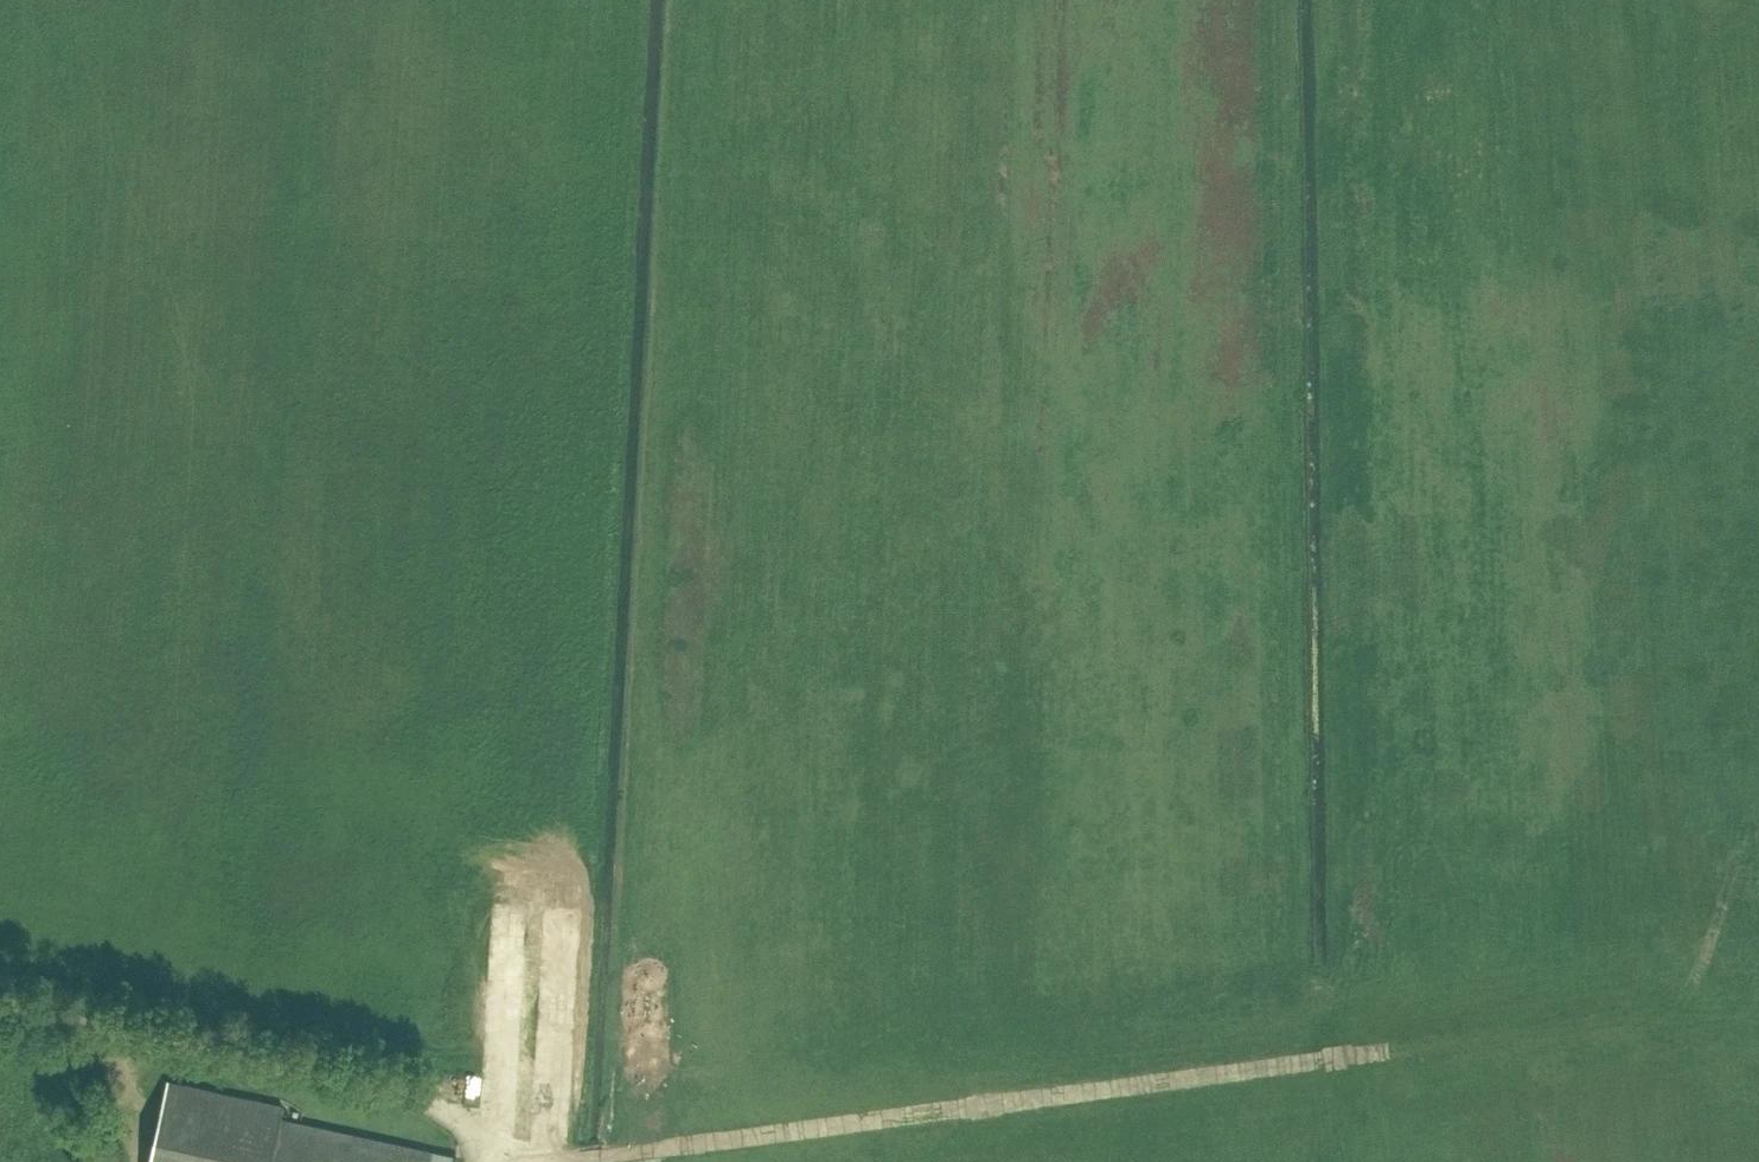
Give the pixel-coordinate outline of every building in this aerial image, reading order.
[(432,1153),(282,1119),(284,1108),(168,1081),(150,1161),(430,1161),(432,1153)]
